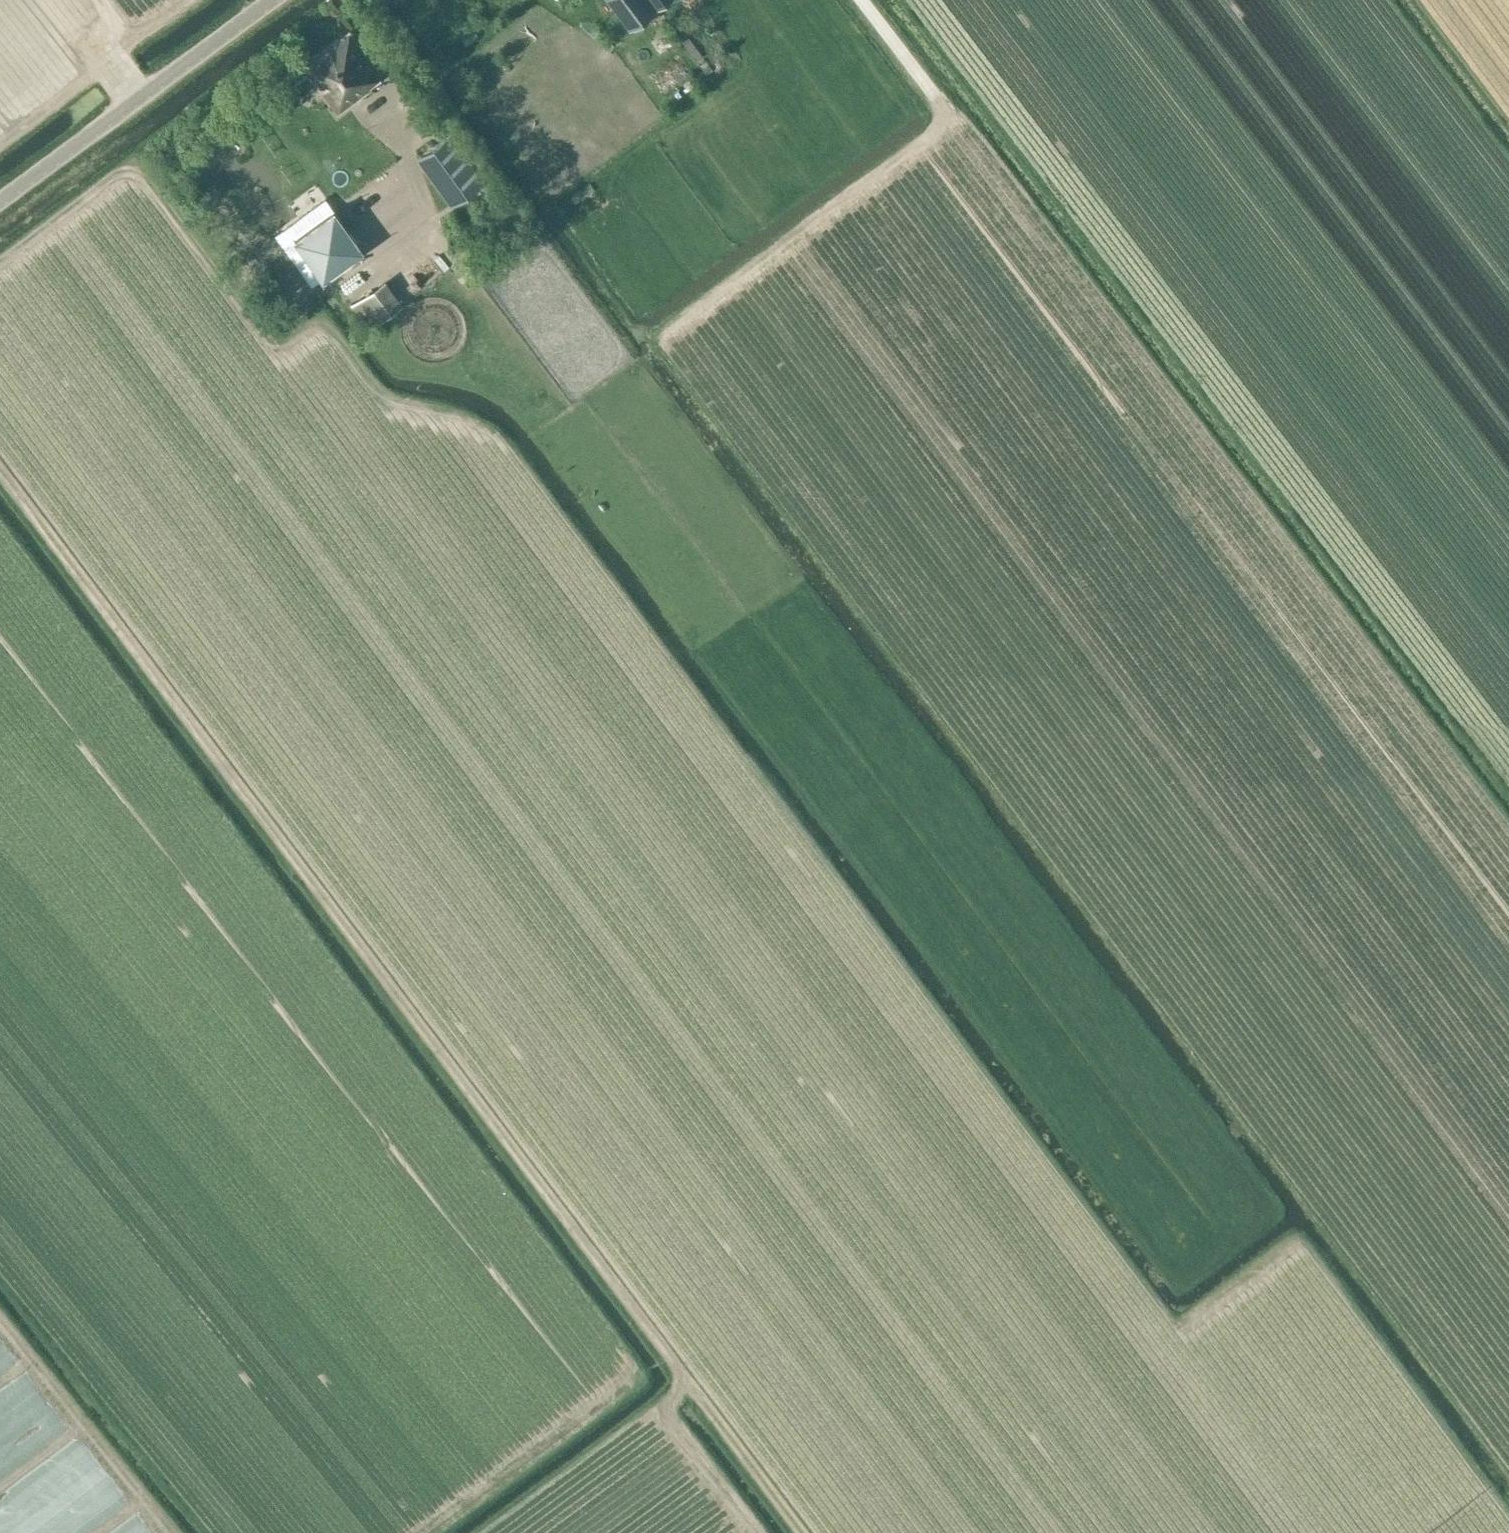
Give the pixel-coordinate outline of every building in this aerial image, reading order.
[(658,8),(652,0),(608,0),(630,30),(658,8)] [(380,78),(379,77),(384,75),(351,29),(302,66),(338,113),(372,88),(371,84),(380,78)] [(655,68),(670,89),(700,67),(685,46),(655,68)] [(457,140),(451,132),(416,156),(451,206),(485,180),(465,151),(471,147),(464,135),(457,140)] [(334,210),(295,238),(323,277),(362,249),(334,210)] [(385,278),(352,303),(369,327),(403,302),(385,278)]
